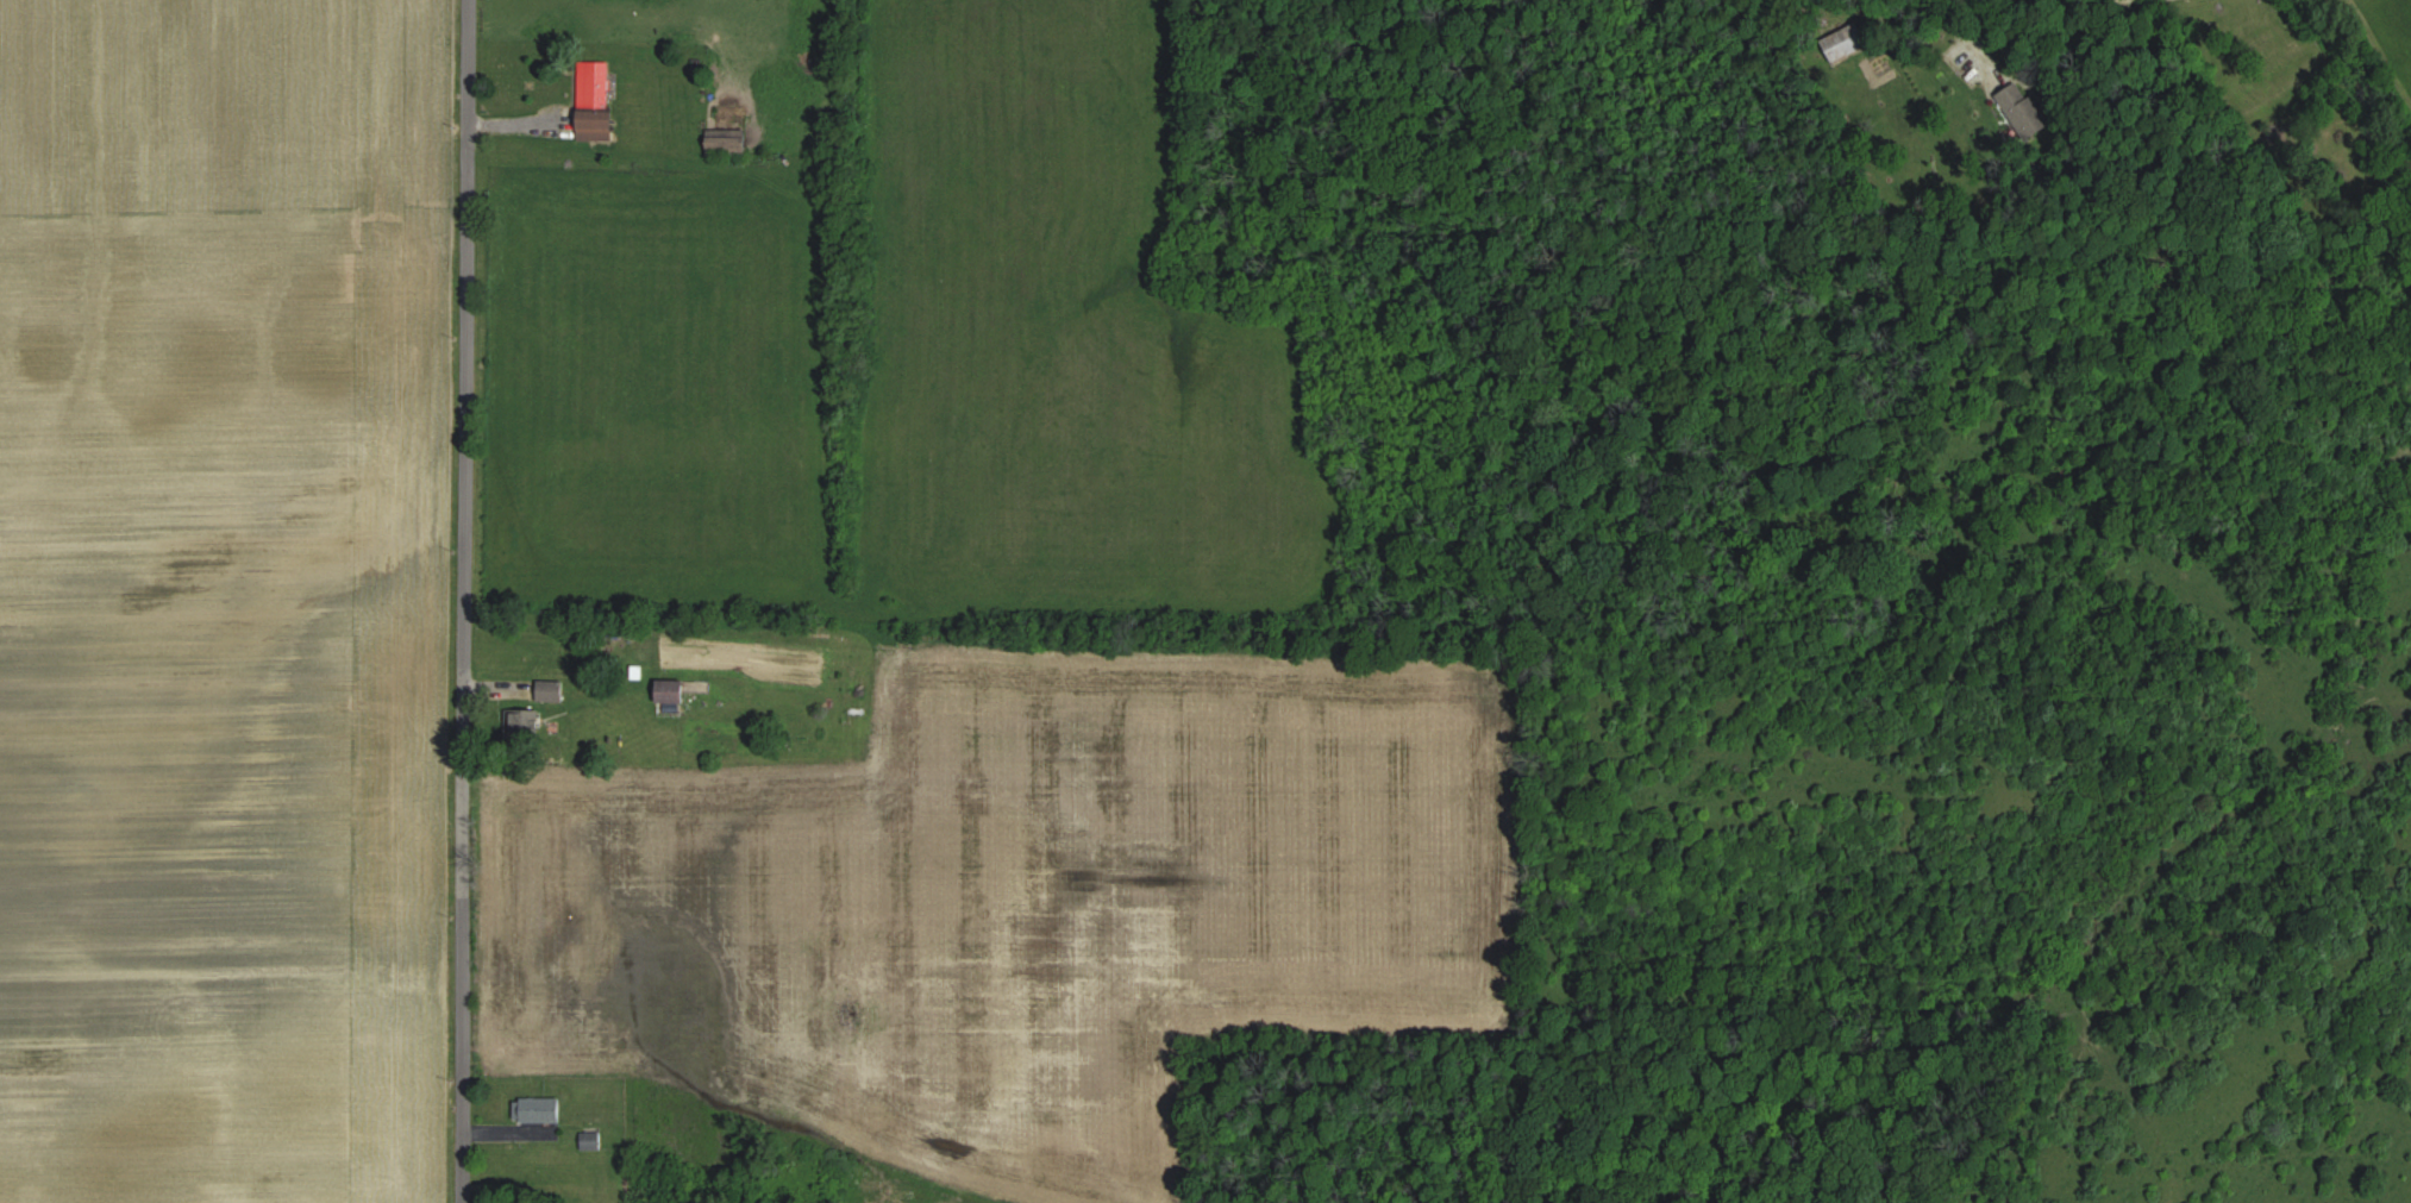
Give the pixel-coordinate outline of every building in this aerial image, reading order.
[(1831,62),(1866,49),(1857,25),(1822,38),(1831,62)] [(580,105),(611,106),(612,64),(581,63),(580,105)] [(2028,144),(2056,127),(2037,95),(2030,99),(2021,83),(1999,96),(2028,144)] [(582,113),(581,141),(616,142),(617,114),(582,113)] [(748,132),(710,131),(710,154),(747,155),(748,132)] [(540,701),(565,702),(566,681),(540,681),(540,701)] [(687,681),(660,681),(659,703),(686,704),(687,681)] [(539,712),(514,711),(513,728),(539,729),(539,712)] [(563,1123),(563,1099),(517,1099),(517,1123),(563,1123)] [(583,1151),(602,1150),(602,1133),(582,1134),(583,1151)]
